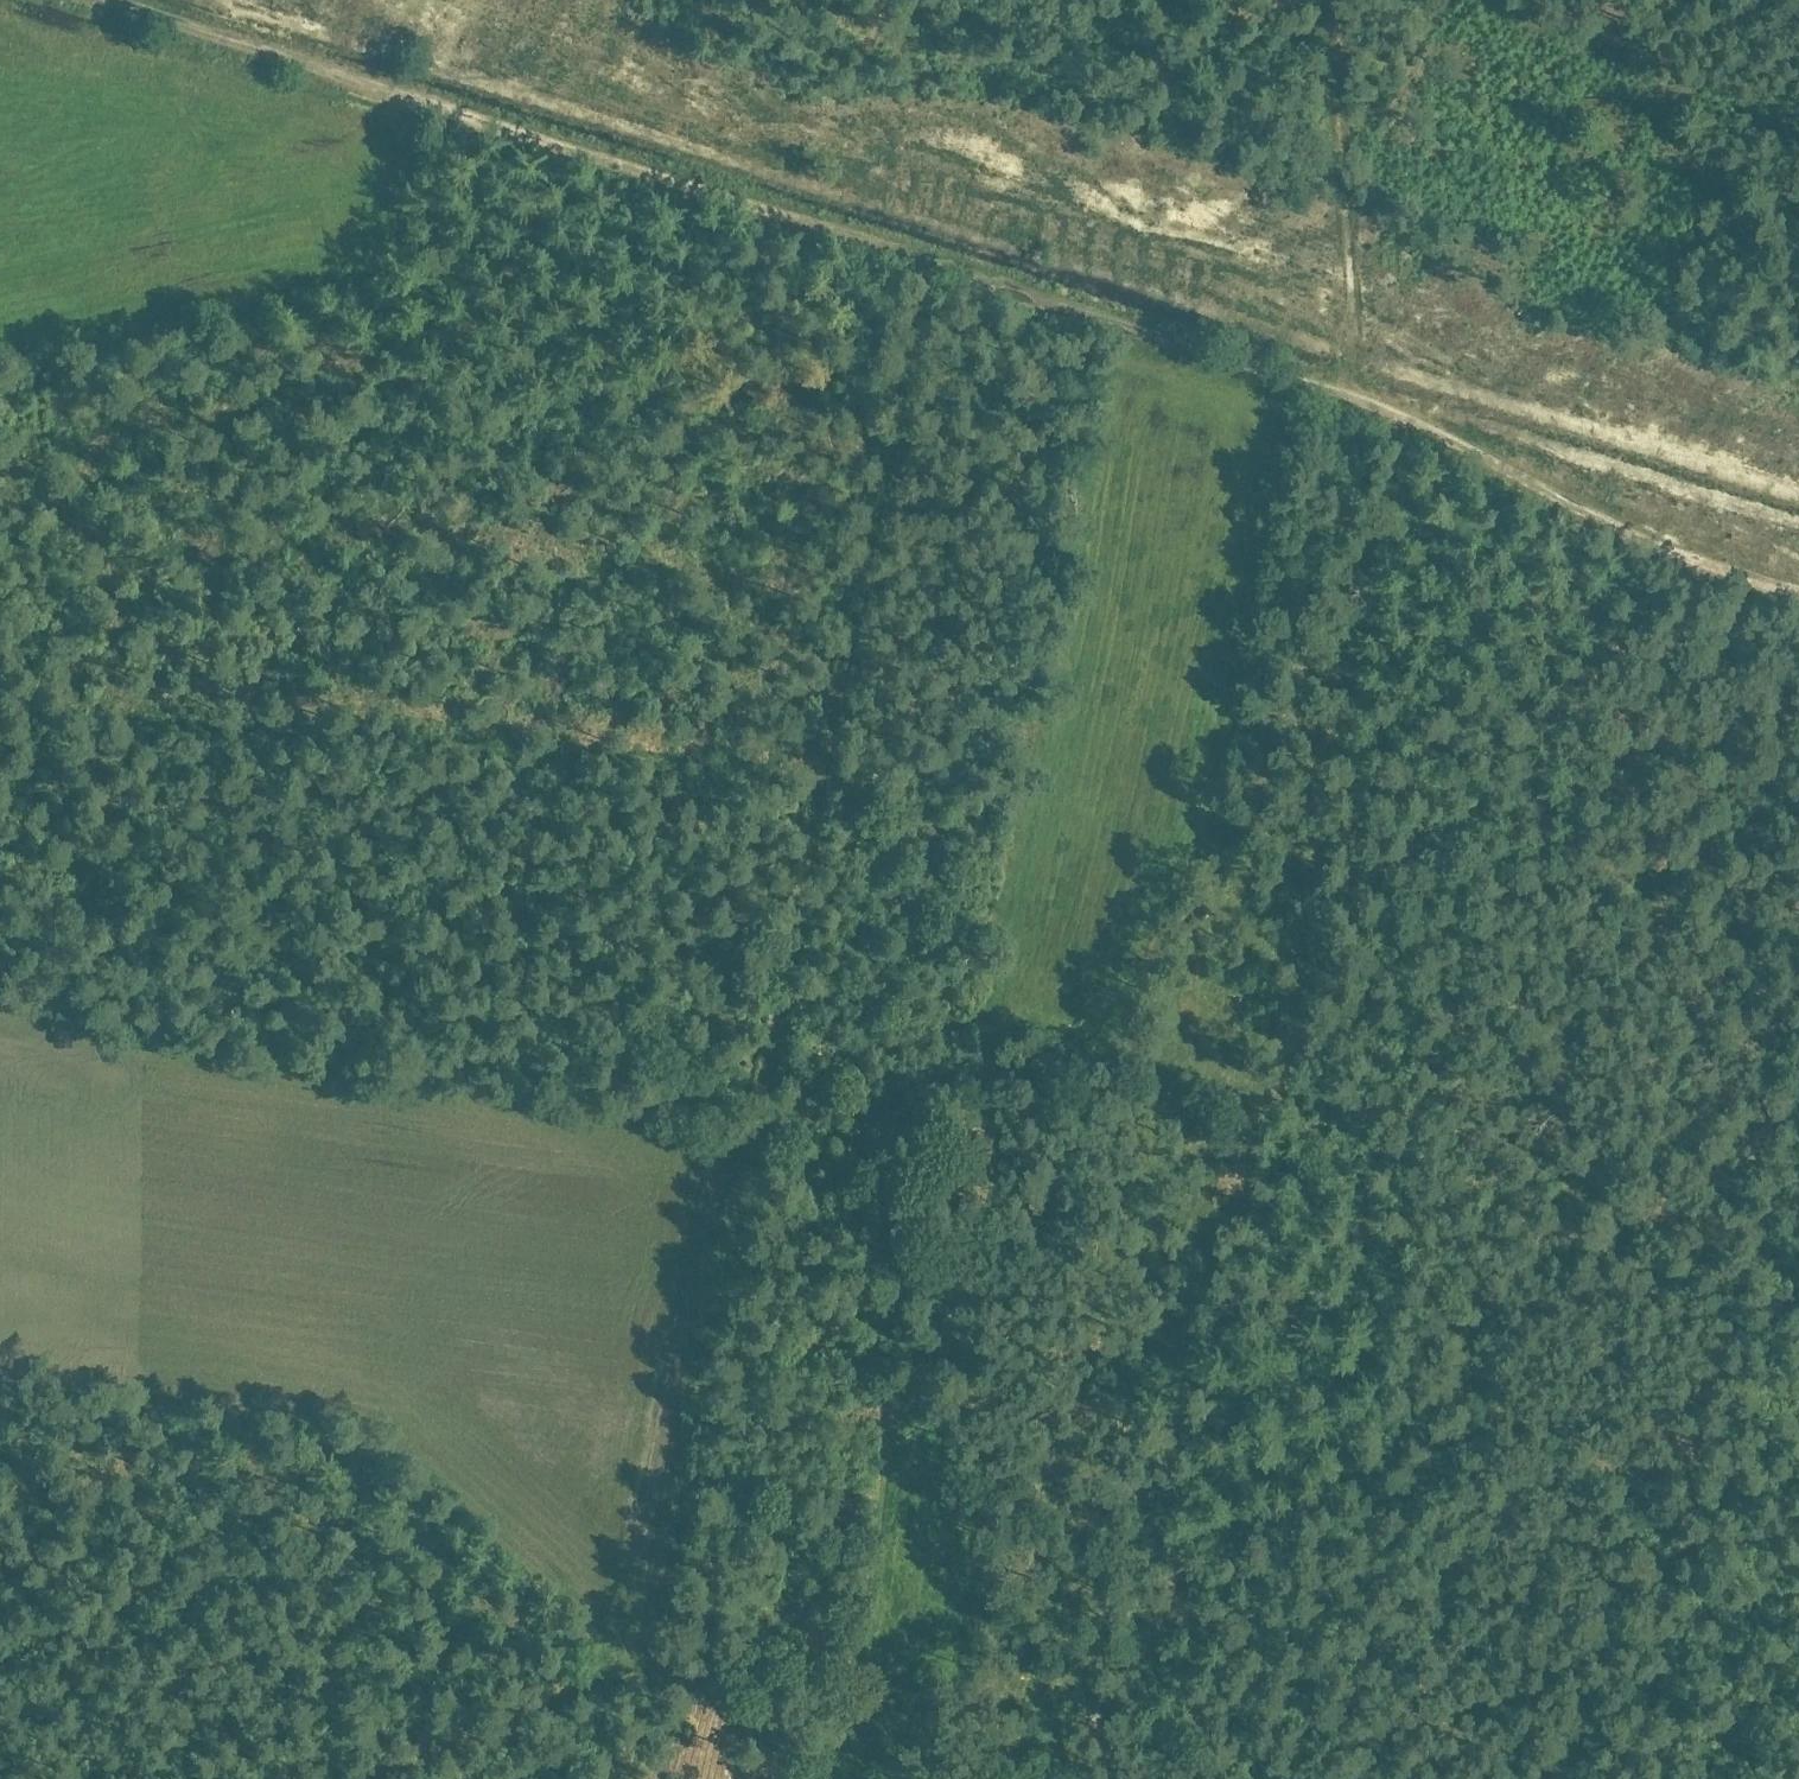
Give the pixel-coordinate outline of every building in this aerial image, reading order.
[(358,101),(374,106),(379,92),(362,88),(358,101)]
